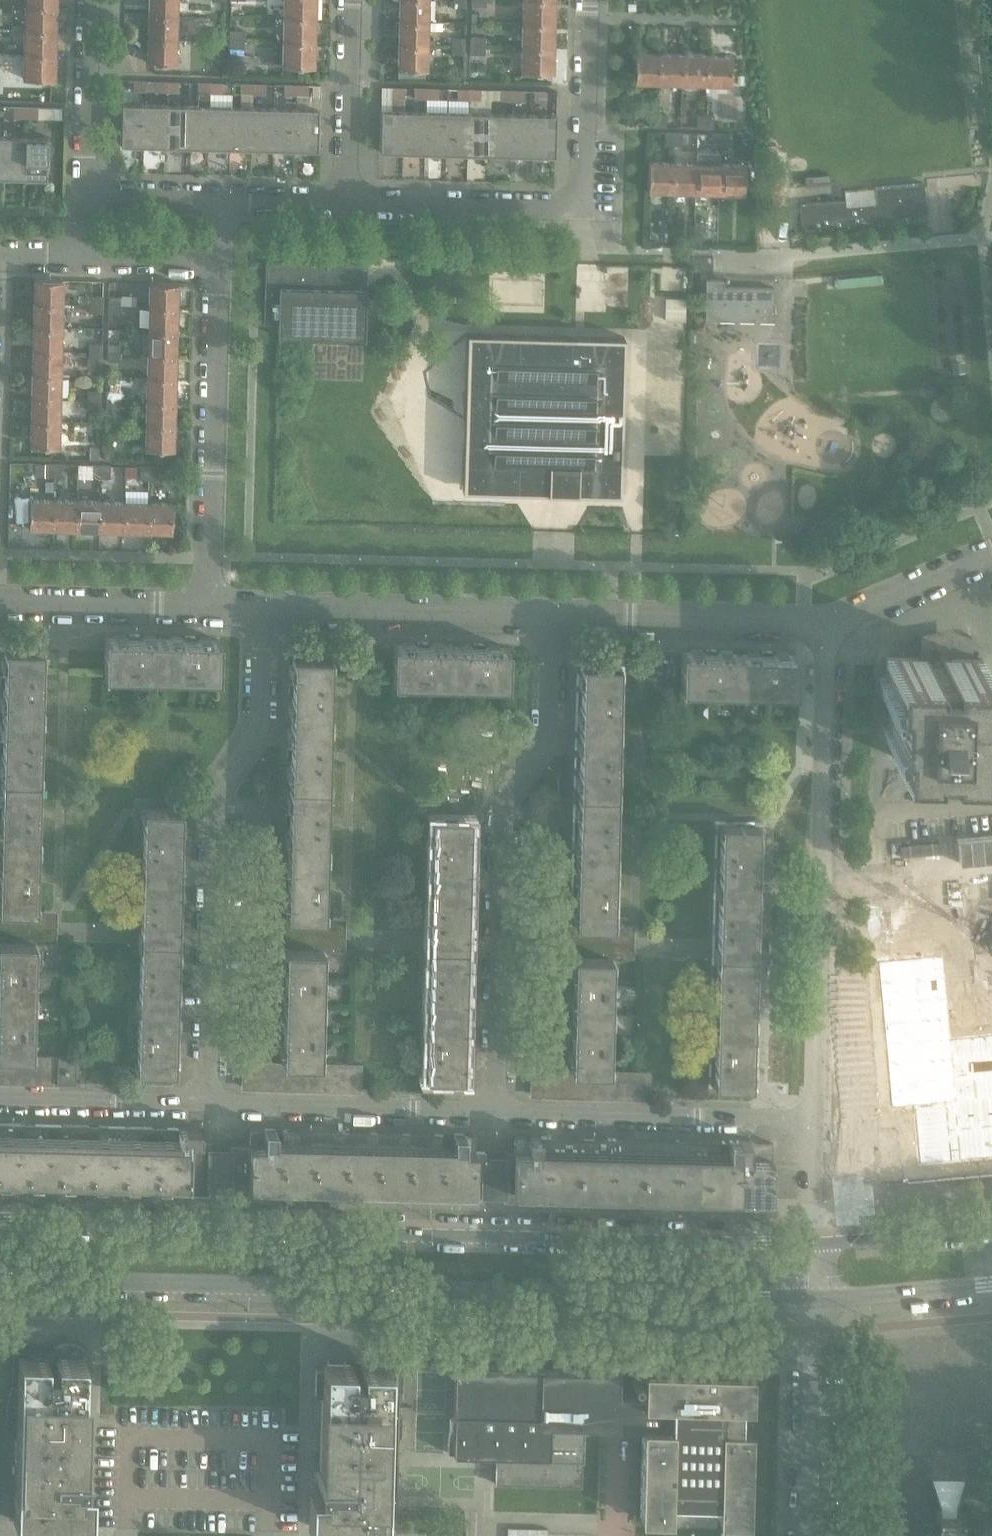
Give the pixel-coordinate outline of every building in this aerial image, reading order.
[(149,16),(177,17),(178,0),(149,0),(149,16)] [(284,17),(315,17),(316,0),(284,0),(284,17)] [(400,22),(428,23),(428,0),(400,0),(400,22)] [(522,23),(554,23),(555,0),(523,0),(522,23)] [(57,7),(25,6),(25,30),(56,31),(57,7)] [(177,17),(149,16),(148,39),(177,39),(177,17)] [(315,17),(284,17),(284,42),(315,42),(315,17)] [(428,23),(400,22),(399,46),(427,46),(428,23)] [(554,23),(522,23),(522,47),(554,48),(554,23)] [(56,31),(25,30),(24,54),(55,55),(56,31)] [(211,31),(211,40),(224,40),(224,31),(211,31)] [(245,31),(243,31),(230,31),(230,40),(245,41),(245,31)] [(452,37),(452,47),(464,47),(465,37),(452,37)] [(486,37),(484,37),(471,37),(470,46),(486,46),(486,37)] [(177,39),(148,39),(147,62),(176,63),(177,39)] [(224,40),(211,40),(211,48),(224,48),(224,40)] [(245,48),(245,41),(230,40),(230,48),(245,48)] [(315,42),(284,42),(283,66),(314,66),(315,42)] [(426,69),(427,46),(399,46),(398,68),(426,69)] [(485,55),(486,46),(470,46),(470,54),(485,55)] [(554,48),(522,47),(521,72),(553,73),(554,48)] [(635,82),(660,82),(661,54),(635,53),(635,82)] [(55,55),(24,54),(23,78),(55,79),(55,55)] [(684,54),(661,54),(660,82),(683,83),(684,54)] [(707,55),(684,54),(683,83),(706,83),(707,55)] [(731,56),(707,55),(706,83),(730,84),(731,56)] [(426,80),(426,69),(398,68),(398,79),(426,80)] [(146,91),(146,81),(134,81),(134,91),(146,91)] [(155,91),(167,91),(168,81),(155,81),(155,91)] [(179,82),(168,81),(167,91),(179,92),(179,82)] [(198,92),(210,92),(211,82),(198,82),(198,92)] [(223,83),(211,82),(210,92),(222,93),(223,83)] [(241,93),(253,94),(254,84),(242,83),(241,93)] [(266,84),(254,84),(253,94),(266,94),(266,84)] [(284,95),(297,95),(297,85),(285,85),(284,95)] [(309,85),(297,85),(297,95),(309,95),(309,85)] [(405,88),(393,87),(393,97),(405,98),(405,88)] [(426,88),(414,88),(414,98),(426,98),(426,88)] [(439,89),(426,88),(426,98),(438,99),(439,89)] [(469,89),(458,89),(457,99),(469,99),(469,89)] [(482,89),(469,89),(469,99),(482,99),(482,89)] [(513,90),(501,90),(501,100),(512,100),(513,90)] [(525,90),(513,90),(512,100),(525,101),(525,90)] [(546,91),(534,91),(534,101),(546,101),(546,91)] [(122,103),(121,145),(144,146),(145,104),(122,103)] [(167,104),(145,104),(144,146),(166,146),(167,104)] [(188,105),(167,104),(166,146),(187,147),(188,105)] [(210,106),(188,105),(187,147),(209,147),(210,106)] [(231,106),(210,106),(209,147),(230,148),(231,106)] [(253,107),(231,106),(230,148),(252,148),(253,107)] [(14,117),(26,118),(26,108),(14,107),(14,117)] [(275,107),(253,107),(252,148),(274,149),(275,107)] [(296,108),(275,107),(274,149),(295,149),(296,108)] [(38,108),(26,108),(26,118),(38,118),(38,108)] [(319,108),(296,108),(295,149),(318,150),(319,108)] [(380,152),(403,152),(404,111),(381,110),(380,152)] [(426,111),(404,111),(403,152),(425,153),(426,111)] [(447,112),(426,111),(425,153),(446,153),(447,112)] [(469,112),(447,112),(446,153),(468,154),(469,112)] [(491,113),(469,112),(468,154),(490,154),(491,113)] [(512,113),(491,113),(490,154),(511,155),(512,113)] [(534,114),(512,113),(511,155),(533,155),(534,114)] [(649,126),(658,126),(659,113),(650,113),(649,126)] [(667,114),(659,113),(658,126),(667,127),(667,114)] [(557,114),(534,114),(533,155),(556,156),(557,114)] [(697,127),(705,127),(705,115),(697,114),(697,127)] [(714,115),(705,115),(705,127),(714,128),(714,115)] [(665,145),(674,145),(674,133),(665,132),(665,145)] [(682,133),(674,133),(674,145),(682,146),(682,133)] [(712,146),(721,147),(722,134),(712,133),(712,146)] [(730,134),(722,134),(721,147),(729,147),(730,134)] [(25,136),(4,136),(3,178),(24,178),(25,136)] [(48,137),(25,136),(24,178),(47,179),(48,137)] [(648,190),(672,191),(673,163),(649,162),(648,190)] [(697,163),(673,163),(672,191),(696,192),(697,163)] [(721,164),(697,163),(696,192),(720,192),(721,164)] [(744,165),(721,164),(720,192),(744,193),(744,165)] [(783,219),(778,168),(767,169),(771,220),(783,219)] [(846,200),(800,204),(802,232),(927,221),(924,183),(876,187),(877,203),(846,206),(846,200)] [(365,339),(367,257),(266,255),(264,322),(278,322),(278,337),(365,339)] [(63,280),(35,279),(34,304),(62,305),(63,280)] [(706,320),(774,321),(775,288),(724,287),(724,280),(706,280),(706,320)] [(150,282),(149,307),(178,307),(178,283),(150,282)] [(90,296),(90,305),(103,306),(103,296),(90,296)] [(109,296),(109,306),(122,306),(122,297),(109,296)] [(62,305),(34,304),(34,328),(62,329),(62,305)] [(103,306),(90,305),(90,313),(103,314),(103,306)] [(122,306),(109,306),(109,314),(122,314),(122,306)] [(178,307),(149,307),(149,331),(177,332),(178,307)] [(62,329),(34,328),(33,351),(61,352),(62,329)] [(177,332),(149,331),(148,354),(176,355),(177,332)] [(548,486),(562,486),(576,493),(620,494),(625,336),(466,332),(462,476),(469,476),(469,483),(482,484),(490,491),(492,491),(492,484),(509,484),(519,492),(520,492),(525,485),(529,485),(533,492),(535,492),(548,486)] [(89,343),(89,353),(102,353),(102,344),(89,343)] [(108,344),(108,353),(121,353),(121,344),(108,344)] [(61,352),(33,351),(32,375),(61,376),(61,352)] [(102,353),(89,353),(89,361),(102,361),(102,353)] [(121,353),(108,353),(108,361),(121,362),(121,353)] [(176,355),(148,354),(147,378),(176,379),(176,355)] [(964,362),(951,363),(952,373),(965,372),(964,362)] [(61,376),(32,375),(32,398),(60,399),(61,376)] [(176,379),(147,378),(147,401),(175,402),(176,379)] [(88,391),(88,400),(101,400),(101,391),(88,391)] [(107,391),(107,400),(119,400),(120,391),(107,391)] [(60,399),(32,398),(31,423),(60,423),(60,399)] [(101,400),(88,400),(88,408),(100,408),(101,400)] [(119,400),(107,400),(106,408),(119,409),(119,400)] [(175,402),(147,401),(146,425),(174,426),(175,402)] [(60,423),(31,423),(31,446),(59,446),(60,423)] [(174,426),(146,425),(145,449),(174,449),(174,426)] [(90,459),(99,459),(99,447),(90,446),(90,459)] [(105,447),(105,459),(114,460),(114,447),(105,447)] [(46,477),(54,477),(54,464),(46,464),(46,477)] [(63,464),(54,464),(54,477),(63,477),(63,464)] [(93,478),(101,478),(102,465),(93,465),(93,478)] [(110,466),(102,465),(101,478),(110,478),(110,466)] [(140,479),(149,479),(149,466),(140,466),(140,479)] [(158,467),(149,466),(149,479),(158,479),(158,467)] [(29,528),(53,529),(53,500),(30,499),(29,528)] [(77,501),(53,500),(53,529),(76,529),(77,501)] [(101,501),(77,501),(76,529),(100,530),(101,501)] [(125,502),(101,501),(100,530),(124,530),(125,502)] [(148,503),(125,502),(124,530),(148,531),(148,503)] [(172,503),(148,503),(148,531),(172,532),(172,503)] [(130,635),(130,638),(106,637),(105,675),(162,676),(163,639),(140,638),(140,635),(130,635)] [(950,637),(922,636),(921,658),(887,657),(886,688),(890,688),(889,728),(893,728),(892,756),(926,757),(926,752),(940,753),(940,757),(974,758),(974,731),(978,731),(979,690),(983,690),(984,660),(950,659),(950,637)] [(186,640),(163,639),(162,676),(219,678),(220,640),(196,640),(196,637),(186,637),(186,640)] [(419,643),(418,646),(394,645),(393,682),(451,684),(452,646),(428,646),(428,643),(419,643)] [(474,647),(470,647),(452,646),(451,684),(507,685),(508,648),(484,647),(484,644),(475,644),(474,647)] [(5,648),(5,657),(5,677),(2,677),(1,686),(4,686),(4,714),(41,715),(43,649),(5,648)] [(707,650),(707,653),(683,652),(682,689),(738,691),(739,654),(717,653),(717,650),(707,650)] [(763,654),(759,654),(739,654),(738,691),(796,693),(797,655),(773,655),(773,652),(763,651),(763,654)] [(293,694),(292,722),(329,723),(331,657),(294,656),(293,684),(290,684),(290,694),(293,694)] [(582,663),(582,672),(581,692),(578,692),(578,701),(581,701),(580,728),(618,729),(619,664),(582,663)] [(4,714),(3,741),(0,741),(0,751),(3,751),(2,779),(39,780),(41,715),(4,714)] [(329,723),(292,722),(291,749),(288,749),(288,758),(291,758),(290,786),(328,788),(329,723)] [(618,729),(580,728),(580,756),(577,756),(576,765),(579,765),(579,794),(616,795),(618,729)] [(2,779),(1,807),(0,807),(0,816),(1,816),(0,844),(38,845),(39,780),(2,779)] [(328,788),(290,786),(290,814),(287,814),(286,823),(289,823),(289,852),(326,853),(328,788)] [(616,795),(579,794),(578,821),(575,821),(575,831),(578,831),(577,858),(614,859),(616,795)] [(145,810),(144,842),(143,876),(180,877),(182,811),(145,810)] [(433,817),(432,850),(431,883),(469,884),(470,818),(433,817)] [(721,824),(720,857),(720,890),(757,891),(759,825),(721,824)] [(0,844),(0,858),(0,909),(36,910),(38,845),(0,844)] [(326,853),(289,852),(288,878),(285,878),(285,888),(288,888),(287,917),(324,917),(326,853)] [(614,859),(577,858),(576,886),(573,886),(573,895),(576,895),(575,924),(613,925),(614,859)] [(180,877),(143,876),(141,940),(179,941),(180,877)] [(469,884),(431,883),(429,947),(467,948),(469,884)] [(757,891),(720,890),(718,955),(755,956),(757,891)] [(41,924),(0,923),(0,942),(35,943),(41,943),(41,924)] [(280,949),(286,949),(324,950),(329,950),(330,932),(281,931),(280,949)] [(574,956),(612,957),(617,958),(618,939),(569,938),(569,956),(574,956)] [(179,941),(141,940),(139,1007),(177,1008),(179,941)] [(35,943),(0,942),(0,999),(34,1000),(35,943)] [(467,948),(429,947),(428,1013),(465,1014),(466,963),(467,948)] [(324,950),(286,949),(286,972),(283,972),(282,982),(285,982),(284,1019),(322,1020),(324,950)] [(755,956),(718,955),(716,1019),(754,1020),(755,956)] [(612,957),(574,956),(574,980),(571,980),(571,990),(574,990),(573,1014),(610,1015),(612,957)] [(879,962),(892,1108),(913,1106),(919,1167),(991,1161),(991,1034),(951,1038),(944,956),(943,956),(941,956),(879,962)] [(34,1000),(0,999),(0,1055),(8,1055),(20,1055),(32,1055),(34,1000)] [(177,1008),(139,1007),(138,1070),(175,1071),(177,1008)] [(465,1014),(428,1013),(426,1078),(464,1079),(465,1014)] [(610,1015),(573,1014),(573,1036),(570,1036),(569,1046),(572,1046),(572,1069),(584,1069),(597,1070),(609,1070),(610,1015)] [(322,1020),(284,1019),(284,1028),(281,1028),(281,1038),(284,1038),(283,1062),(297,1062),(308,1062),(321,1063),(322,1020)] [(754,1020),(716,1019),(715,1085),(752,1086),(754,1020)] [(20,1055),(8,1055),(7,1081),(19,1082),(20,1055)] [(32,1055),(20,1055),(19,1082),(31,1082),(32,1055)] [(45,1082),(46,1056),(32,1055),(31,1082),(45,1082)] [(59,1056),(46,1056),(45,1082),(58,1083),(59,1056)] [(77,1056),(59,1056),(58,1083),(76,1083),(77,1056)] [(244,1087),(256,1088),(257,1061),(244,1061),(244,1087)] [(270,1061),(257,1061),(256,1088),(269,1088),(270,1061)] [(283,1062),(270,1061),(269,1088),(282,1088),(283,1062)] [(297,1062),(283,1062),(282,1088),(296,1089),(297,1062)] [(308,1062),(297,1062),(296,1089),(308,1089),(308,1062)] [(321,1063),(308,1062),(308,1089),(320,1089),(321,1063)] [(335,1063),(321,1063),(320,1089),(334,1090),(335,1063)] [(347,1063),(335,1063),(334,1090),(347,1090),(347,1063)] [(360,1064),(351,1063),(347,1063),(347,1090),(359,1090),(360,1064)] [(532,1095),(545,1095),(545,1068),(533,1068),(532,1095)] [(559,1069),(545,1068),(545,1095),(559,1095),(559,1069)] [(572,1069),(559,1069),(559,1095),(571,1096),(572,1069)] [(584,1069),(572,1069),(571,1096),(584,1096),(584,1069)] [(597,1070),(584,1069),(584,1096),(597,1096),(597,1070)] [(609,1070),(597,1070),(597,1096),(609,1097),(609,1070)] [(623,1070),(609,1070),(609,1097),(622,1097),(623,1070)] [(635,1071),(623,1070),(622,1097),(635,1097),(635,1071)] [(648,1071),(635,1071),(635,1097),(648,1098),(648,1071)] [(59,1181),(197,1184),(198,1141),(201,1141),(201,1128),(0,1123),(0,1179),(59,1181)] [(251,1130),(250,1153),(250,1186),(410,1190),(484,1192),(485,1152),(476,1151),(476,1135),(466,1135),(466,1134),(454,1134),(454,1146),(444,1146),(444,1135),(283,1130),(283,1142),(276,1141),(276,1129),(265,1129),(265,1130),(251,1130)] [(516,1136),(514,1192),(728,1198),(738,1198),(771,1199),(773,1143),(751,1142),(751,1141),(729,1141),(729,1153),(722,1153),(722,1141),(548,1137),(548,1148),(541,1148),(541,1136),(530,1136),(530,1137),(516,1136)] [(81,1466),(82,1415),(87,1415),(88,1386),(83,1386),(83,1380),(88,1381),(89,1378),(90,1376),(91,1374),(92,1371),(93,1369),(93,1366),(93,1363),(92,1361),(92,1358),(91,1356),(90,1354),(88,1351),(87,1349),(85,1347),(83,1346),(81,1344),(79,1343),(76,1342),(74,1341),(71,1341),(69,1340),(66,1340),(63,1341),(61,1341),(58,1342),(56,1343),(54,1345),(54,1346),(28,1345),(28,1350),(13,1350),(12,1379),(18,1379),(17,1384),(12,1384),(10,1389),(8,1395),(7,1400),(7,1406),(7,1412),(7,1417),(8,1423),(9,1428),(11,1434),(16,1434),(14,1521),(90,1522),(91,1483),(75,1483),(75,1478),(84,1478),(84,1467),(86,1467),(81,1466)] [(361,1361),(360,1364),(352,1364),(352,1361),(323,1361),(323,1369),(316,1369),(315,1395),(322,1395),(320,1473),(317,1473),(316,1484),(326,1485),(326,1490),(309,1489),(308,1528),(385,1530),(388,1397),(395,1397),(396,1371),(389,1371),(389,1362),(361,1361)] [(750,1522),(752,1430),(742,1430),(742,1407),(752,1408),(753,1372),(645,1369),(644,1390),(644,1394),(620,1394),(620,1372),(543,1370),(543,1367),(456,1364),(455,1415),(449,1415),(448,1453),(454,1454),(496,1455),(495,1484),(581,1486),(583,1427),(643,1429),(640,1519),(672,1520),(672,1504),(717,1505),(719,1505),(718,1521),(750,1522)] [(957,1515),(940,1514),(937,1513),(936,1515),(937,1516),(931,1534),(928,1535),(968,1535),(967,1535),(961,1517),(963,1516),(961,1514),(958,1515),(957,1515)]
